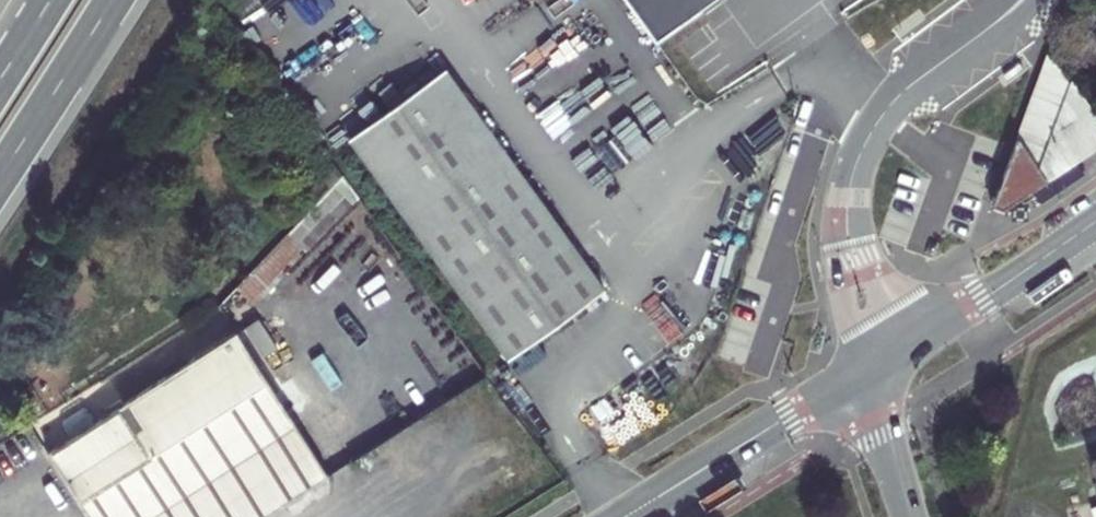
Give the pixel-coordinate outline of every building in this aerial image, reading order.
[(662,49),(721,6),(730,0),(626,0),(662,49)] [(1075,66),(1056,59),(1046,44),(983,202),(993,206),(1043,174),(1074,154),(1062,137),(1052,123),(1069,80),(1075,66)] [(449,67),(353,136),(512,358),(555,327),(608,289),(449,67)] [(1092,116),(1069,80),(1052,123),(1062,137),(1092,116)] [(208,366),(298,512),(343,485),(254,338),(208,366)] [(298,512),(208,366),(61,454),(99,516),(289,516),(298,512)]
